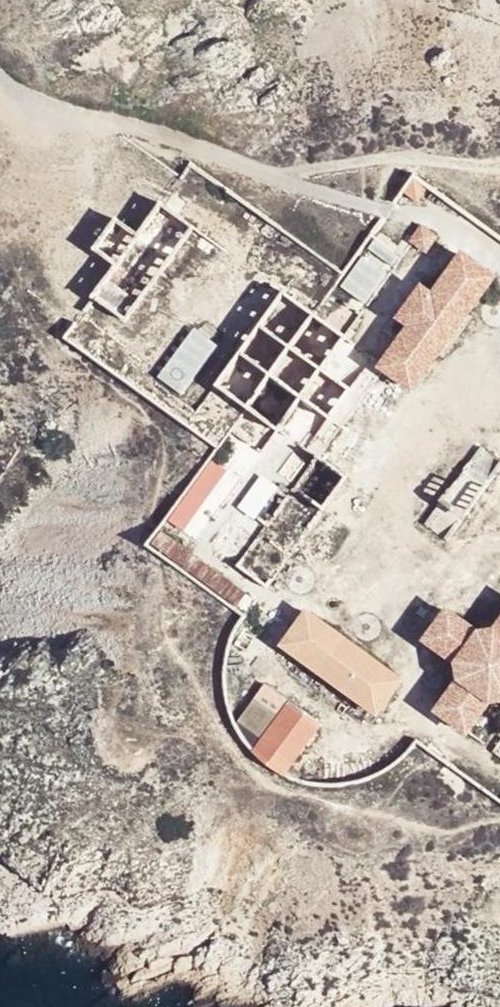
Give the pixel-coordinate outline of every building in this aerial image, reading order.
[(412,182),(403,193),(416,203),(425,192),(412,182)] [(162,202),(136,241),(166,262),(193,223),(162,202)] [(420,227),(409,242),(425,252),(435,236),(420,227)] [(405,326),(373,370),(410,396),(495,279),(459,254),(432,290),(419,282),(394,319),(405,326)] [(195,327),(158,376),(182,393),(218,344),(195,327)] [(169,523),(186,533),(226,468),(209,457),(169,523)] [(158,532),(151,546),(170,555),(177,541),(158,532)] [(418,639),(451,664),(454,680),(432,710),(466,735),(487,706),(499,704),(499,618),(493,628),(476,630),(444,606),(418,639)] [(403,679),(304,608),(277,645),(375,717),(403,679)] [(322,726),(288,701),(251,752),(284,778),(322,726)]
